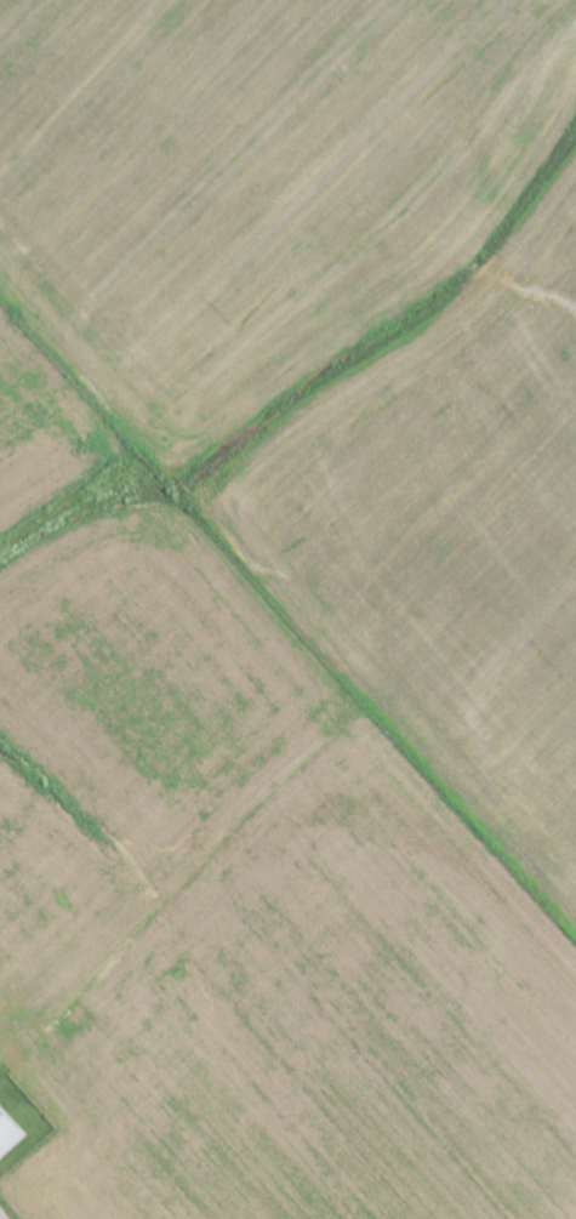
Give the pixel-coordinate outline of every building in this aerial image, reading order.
[(24,1134),(0,1107),(0,1156),(24,1134)]
